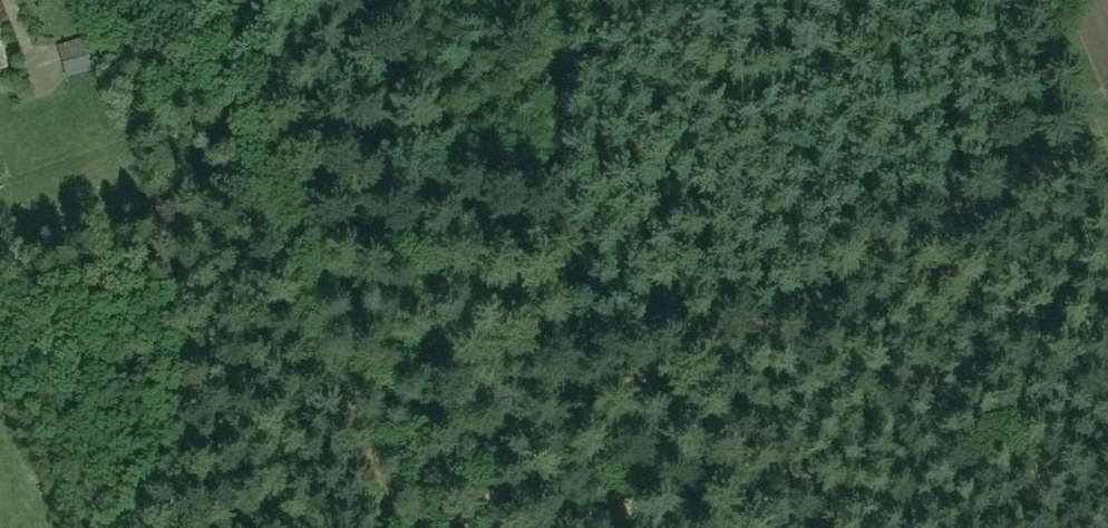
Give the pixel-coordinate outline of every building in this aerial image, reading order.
[(58,46),(63,61),(67,75),(101,65),(92,36),(58,46)] [(9,73),(0,42),(0,75),(9,73)]
